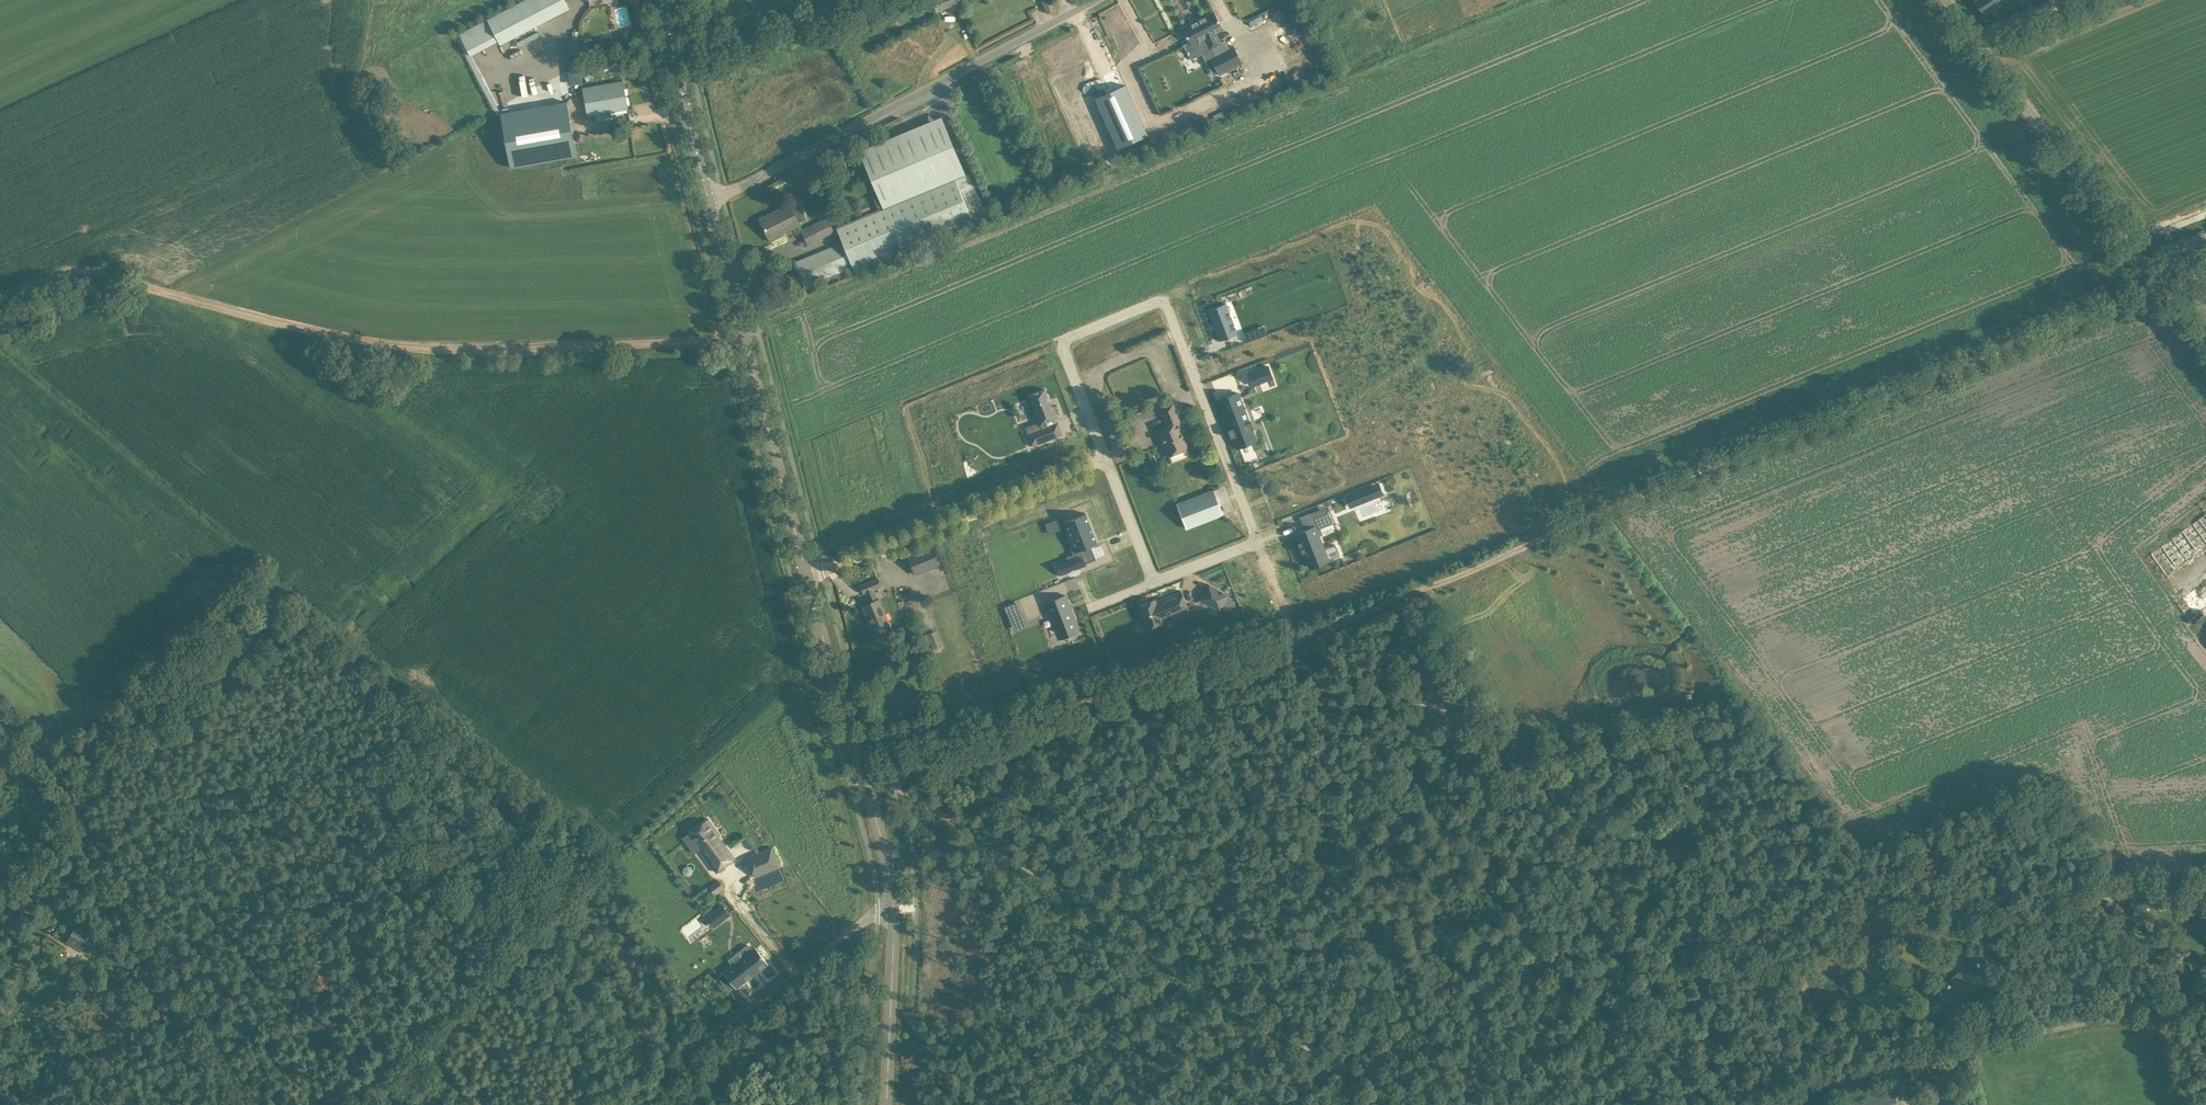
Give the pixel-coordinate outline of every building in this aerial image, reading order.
[(488,19),(501,43),(569,8),(565,0),(524,0),(488,19)] [(936,11),(957,3),(967,0),(933,0),(936,11)] [(1985,15),(2006,0),(1974,0),(1985,15)] [(1191,44),(1206,37),(1215,56),(1229,49),(1225,41),(1220,43),(1215,32),(1223,28),(1215,12),(1183,28),(1191,44)] [(611,38),(596,46),(602,57),(617,49),(611,38)] [(1215,56),(1211,58),(1219,74),(1221,73),(1223,77),(1229,74),(1227,70),(1242,62),(1234,46),(1229,49),(1215,56)] [(549,90),(571,79),(560,56),(517,77),(526,94),(546,85),(549,90)] [(597,64),(583,72),(588,81),(602,73),(597,64)] [(623,81),(612,83),(583,88),(588,115),(628,108),(623,81)] [(1148,135),(1125,85),(1095,98),(1118,148),(1148,135)] [(567,101),(502,113),(511,167),(576,156),(567,101)] [(843,242),(805,257),(795,261),(805,286),(813,283),(815,289),(820,287),(817,281),(827,277),(853,266),(855,271),(914,247),(912,244),(972,219),(955,179),(931,121),(860,150),(884,209),(837,228),(843,242)] [(871,210),(868,202),(857,207),(860,214),(871,210)] [(790,204),(777,210),(760,219),(771,240),(782,235),(781,233),(799,224),(790,204)] [(802,230),(809,244),(834,231),(827,218),(802,230)] [(1226,303),(1208,310),(1220,341),(1238,334),(1226,303)] [(1253,332),(1245,335),(1248,341),(1247,341),(1247,342),(1255,339),(1253,332)] [(1268,365),(1249,373),(1254,385),(1272,378),(1268,365)] [(1042,428),(1028,434),(1032,446),(1052,439),(1047,426),(1046,426),(1045,422),(1058,417),(1054,405),(1052,406),(1045,389),(1029,395),(1036,412),(1034,413),(1039,425),(1040,424),(1042,428)] [(1238,392),(1218,400),(1230,429),(1228,430),(1231,438),(1233,437),(1237,447),(1257,440),(1253,429),(1255,429),(1251,421),(1250,421),(1238,392)] [(1165,443),(1169,455),(1188,448),(1178,422),(1180,421),(1173,403),(1161,408),(1167,423),(1170,421),(1171,424),(1156,430),(1162,445),(1165,443)] [(1374,485),(1354,493),(1359,503),(1378,495),(1374,485)] [(1223,514),(1213,490),(1178,503),(1187,528),(1223,514)] [(1328,512),(1314,517),(1319,529),(1333,523),(1328,512)] [(1067,559),(1055,563),(1056,564),(1057,564),(1061,574),(1060,575),(1060,576),(1087,565),(1087,564),(1086,565),(1085,563),(1079,549),(1091,545),(1096,542),(1097,543),(1098,543),(1086,513),(1085,513),(1085,514),(1065,522),(1064,521),(1062,517),(1061,517),(1063,523),(1064,523),(1076,555),(1067,559)] [(2156,559),(2149,563),(2159,579),(2166,573),(2169,578),(2205,552),(2205,514),(2151,553),(2156,559)] [(1314,526),(1297,533),(1300,541),(1298,542),(1298,543),(1300,542),(1301,544),(1299,545),(1299,546),(1302,545),(1303,548),(1300,549),(1301,549),(1303,549),(1304,551),(1302,552),(1302,553),(1304,552),(1310,567),(1328,560),(1340,555),(1336,544),(1323,549),(1314,526)] [(908,555),(916,574),(940,564),(933,546),(908,555)] [(874,589),(881,586),(878,577),(861,585),(864,593),(866,592),(870,602),(863,605),(867,615),(869,614),(870,618),(867,620),(874,636),(886,631),(883,623),(889,620),(880,598),(878,599),(874,589)] [(2195,614),(2205,606),(2205,581),(2183,598),(2195,614)] [(1209,584),(1200,599),(1220,610),(1221,608),(1229,613),(1235,601),(1228,597),(1229,595),(1209,584)] [(1155,598),(1138,605),(1148,630),(1165,623),(1163,619),(1189,609),(1182,590),(1156,601),(1155,598)] [(1066,595),(1045,603),(1056,632),(1065,628),(1068,635),(1080,630),(1066,595)] [(1017,602),(1006,607),(1009,617),(1021,612),(1017,602)] [(941,637),(939,638),(936,629),(926,632),(931,648),(943,644),(941,637)] [(717,872),(733,860),(736,865),(748,860),(755,877),(780,866),(772,847),(747,857),(747,858),(737,862),(735,859),(735,858),(719,836),(721,835),(709,818),(689,832),(700,848),(717,872)] [(754,901),(749,905),(753,910),(758,906),(754,901)] [(722,904),(706,916),(715,927),(731,914),(722,904)] [(1880,911),(1870,911),(1870,920),(1880,920),(1880,911)] [(79,933),(73,930),(67,941),(88,952),(95,940),(88,936),(89,935),(87,934),(86,935),(80,931),(79,933)] [(768,963),(756,947),(753,950),(749,945),(742,950),(746,955),(724,972),(729,979),(724,983),(729,990),(735,985),(736,988),(768,963)] [(1948,986),(1945,988),(1953,1000),(1978,983),(1970,971),(1963,975),(1950,984),(1949,983),(1947,985),(1948,986)] [(1839,1104),(1896,1104),(1897,1104),(1894,1092),(1839,1104)]
